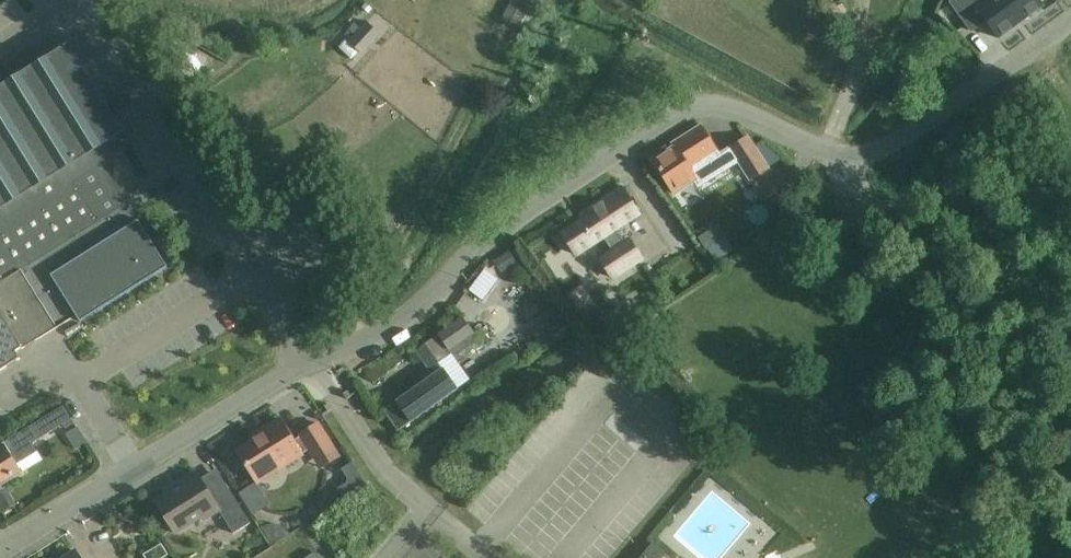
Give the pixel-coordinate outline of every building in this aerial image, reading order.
[(1044,7),(1039,0),(954,0),(952,2),(972,30),(986,20),(999,38),(1044,7)] [(363,27),(343,50),(359,64),(379,40),(363,27)] [(340,34),(332,42),(337,46),(343,46),(347,41),(340,34)] [(21,359),(17,352),(22,349),(23,349),(77,316),(80,322),(168,267),(128,204),(103,164),(124,151),(115,137),(122,134),(110,115),(77,62),(67,46),(41,62),(32,48),(0,68),(0,372),(21,359)] [(720,155),(701,126),(673,144),(675,147),(653,161),(674,194),(695,181),(699,187),(739,161),(730,148),(720,155)] [(739,161),(752,181),(769,170),(748,137),(730,148),(739,161)] [(563,234),(575,252),(577,255),(603,237),(613,252),(601,260),(613,278),(642,259),(630,241),(626,243),(616,229),(639,214),(622,189),(582,215),(585,219),(563,234)] [(764,197),(749,206),(757,217),(757,218),(772,209),(771,208),(764,197)] [(432,377),(384,411),(388,416),(398,431),(400,430),(458,389),(456,387),(445,370),(439,363),(451,354),(454,359),(480,341),(464,318),(417,351),(429,368),(427,370),(432,377)] [(41,436),(42,438),(73,420),(65,406),(0,445),(0,484),(22,471),(22,472),(43,460),(32,441),(41,436)] [(238,451),(249,469),(258,483),(303,455),(302,454),(309,450),(320,468),(339,456),(319,424),(300,435),(301,436),(294,441),(280,419),(261,431),(263,435),(238,451)] [(77,428),(67,435),(76,448),(86,442),(77,428)] [(156,502),(167,521),(176,534),(202,517),(205,521),(220,511),(234,534),(251,523),(242,510),(231,491),(215,501),(196,472),(176,484),(178,488),(156,502)] [(641,557),(662,557),(665,554),(653,544),(641,557)]
